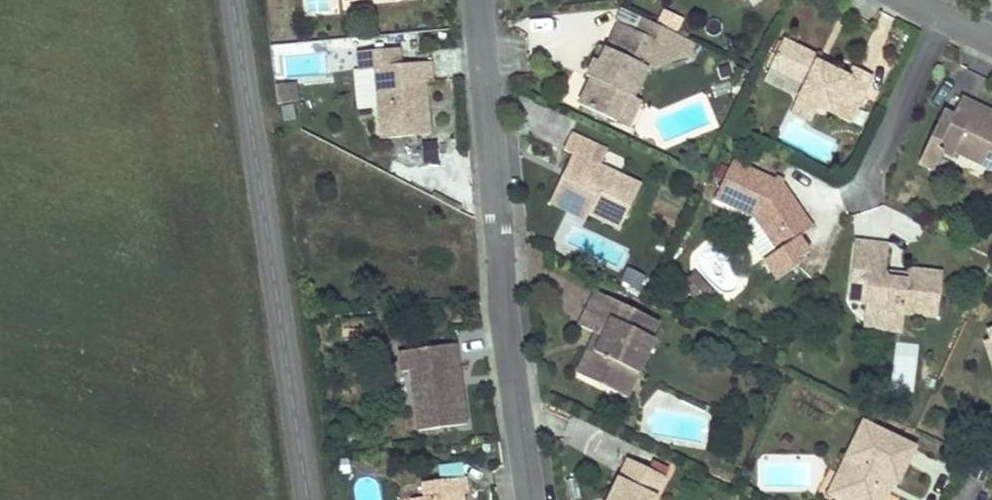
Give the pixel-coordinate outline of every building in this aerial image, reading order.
[(344,11),(394,6),(394,0),(343,0),(344,11)] [(633,98),(646,69),(687,55),(693,42),(644,19),(638,33),(622,26),(610,51),(606,49),(592,79),(580,105),(615,122),(627,96),(632,98),(633,98)] [(610,51),(622,26),(618,24),(606,49),(610,51)] [(856,109),(872,76),(853,67),(848,77),(825,66),(817,62),(820,57),(783,40),(770,67),(805,85),(798,98),(816,107),(850,123),(850,122),(856,109)] [(592,79),(606,49),(600,46),(586,76),(592,79)] [(426,102),(425,83),(432,82),(430,62),(415,64),(400,65),(399,52),(398,51),(374,53),(359,54),(360,70),(375,69),(376,80),(377,97),(378,109),(381,139),(429,135),(427,112),(419,113),(418,103),(426,102)] [(415,64),(413,51),(399,52),(400,65),(415,64)] [(825,66),(827,61),(820,57),(817,62),(825,66)] [(732,75),(728,62),(718,66),(722,77),(732,75)] [(376,80),(375,69),(360,70),(355,70),(359,110),(378,109),(377,97),(376,80)] [(298,102),(296,84),(274,87),(277,105),(297,102),(298,102)] [(626,127),(639,100),(633,98),(632,98),(627,96),(615,122),(626,127)] [(810,120),(816,107),(798,98),(792,112),(810,120)] [(988,111),(986,117),(975,112),(978,106),(961,98),(952,116),(943,111),(919,164),(933,171),(942,152),(954,158),(956,153),(991,170),(991,113),(988,111)] [(427,112),(426,102),(418,103),(419,113),(427,112)] [(294,119),(291,105),(281,107),(284,121),(294,119)] [(986,117),(988,111),(978,106),(975,112),(986,117)] [(860,127),(866,113),(856,109),(850,122),(860,127)] [(620,228),(641,186),(600,166),(607,151),(571,133),(563,150),(572,155),(556,189),(591,206),(587,213),(589,214),(620,228)] [(812,228),(782,185),(732,161),(722,183),(714,198),(747,213),(755,218),(760,214),(774,235),(769,238),(778,251),(766,259),(764,261),(777,281),(800,265),(796,261),(809,252),(799,237),(812,228)] [(591,206),(556,189),(549,202),(555,205),(575,214),(586,220),(589,214),(587,213),(591,206)] [(774,235),(760,214),(755,218),(756,219),(744,227),(766,259),(778,251),(769,238),(774,235)] [(937,317),(941,278),(907,275),(906,281),(888,279),(885,275),(885,272),(888,246),(855,241),(850,281),(862,282),(867,289),(866,303),(863,322),(882,324),(883,318),(903,320),(903,314),(937,317)] [(906,281),(907,275),(885,272),(885,275),(888,279),(906,281)] [(693,296),(705,286),(694,273),(682,284),(693,296)] [(642,297),(650,281),(637,274),(629,290),(642,297)] [(866,303),(867,289),(862,282),(850,281),(848,301),(866,303)] [(701,305),(713,294),(705,286),(693,296),(701,305)] [(638,374),(655,339),(651,338),(659,322),(595,291),(579,326),(596,334),(602,337),(595,351),(588,348),(576,374),(615,392),(627,369),(638,374)] [(901,333),(903,320),(883,318),(882,324),(863,322),(863,328),(901,333)] [(595,351),(602,337),(596,334),(588,348),(595,351)] [(466,424),(455,344),(399,352),(402,372),(410,371),(418,431),(466,424)] [(755,386),(761,373),(750,368),(744,381),(755,386)] [(626,398),(638,374),(627,369),(615,392),(626,398)] [(913,451),(913,450),(914,450),(915,447),(863,422),(838,474),(850,480),(840,499),(884,499),(889,490),(884,488),(889,479),(893,481),(898,483),(913,451)] [(350,473),(348,459),(339,461),(340,475),(350,473)] [(664,478),(648,471),(628,461),(609,499),(654,499),(664,478)] [(669,470),(653,462),(648,471),(664,478),(669,470)] [(437,478),(461,476),(461,465),(436,466),(437,478)] [(850,480),(838,474),(828,494),(840,499),(850,480)] [(461,494),(466,494),(464,478),(422,483),(424,498),(411,499),(462,499),(461,494)] [(889,490),(893,481),(889,479),(884,488),(889,490)]
